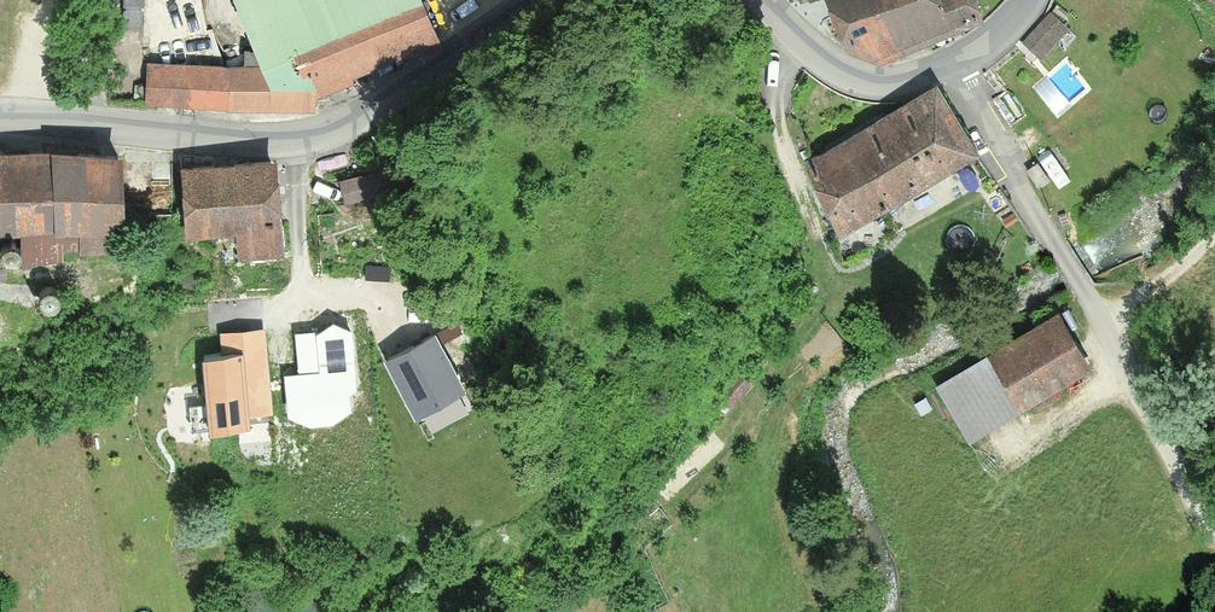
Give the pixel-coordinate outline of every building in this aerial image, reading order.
[(123,24),(144,25),(146,0),(125,0),(123,24)] [(430,45),(423,30),(435,24),(425,0),(236,0),(260,67),(149,65),(149,105),(319,110),(318,94),(430,45)] [(991,16),(984,0),(797,0),(801,13),(832,3),(852,51),(873,60),(991,16)] [(1050,11),(1023,40),(1042,57),(1068,27),(1050,11)] [(909,192),(978,150),(938,86),(870,124),(909,192)] [(840,233),(909,192),(870,124),(804,161),(840,233)] [(21,232),(22,265),(61,264),(61,250),(124,249),(122,149),(0,151),(0,233),(21,232)] [(182,166),(186,231),(237,229),(238,254),(285,251),(280,161),(182,166)] [(988,352),(1022,407),(1093,364),(1059,309),(988,352)] [(350,333),(333,326),(317,337),(320,373),(284,377),(288,420),(311,430),(330,428),(350,412),(350,398),(356,392),(350,333)] [(272,412),(266,328),(220,332),(222,351),(204,352),(210,427),(251,424),(250,413),(272,412)] [(436,331),(386,357),(416,414),(466,388),(436,331)] [(1022,407),(988,352),(936,383),(970,439),(1022,407)]
